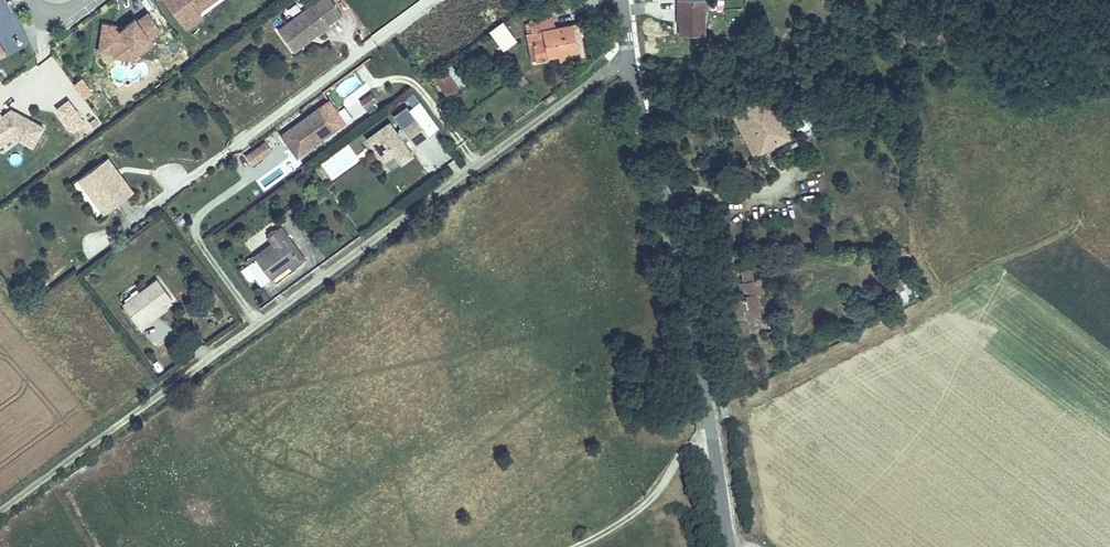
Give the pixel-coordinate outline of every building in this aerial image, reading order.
[(203,0),(166,0),(171,8),(173,7),(178,13),(176,14),(186,28),(201,17),(198,12),(207,5),(203,0)] [(330,25),(329,23),(342,14),(332,0),(317,0),(278,30),(294,51),(304,44),(302,41),(306,38),(303,34),(315,25),(320,32),(330,25)] [(704,0),(694,0),(677,0),(677,10),(682,10),(683,21),(681,21),(681,35),(705,34),(704,0)] [(153,43),(150,39),(161,31),(148,13),(137,21),(136,19),(124,27),(104,24),(100,50),(115,53),(115,56),(132,59),(153,43)] [(584,55),(578,24),(555,28),(553,16),(530,21),(538,60),(549,58),(549,55),(560,53),(561,59),(584,55)] [(516,40),(503,21),(490,30),(504,49),(516,40)] [(304,44),(320,32),(315,25),(303,34),(306,38),(302,41),(304,44)] [(459,87),(446,70),(435,78),(447,95),(459,87)] [(527,81),(523,75),(518,78),(522,84),(527,81)] [(366,108),(376,100),(371,94),(361,101),(366,108)] [(764,97),(735,113),(742,126),(749,123),(761,144),(783,132),(764,97)] [(346,122),(329,100),(305,117),(322,140),(346,122)] [(85,123),(69,101),(57,109),(74,131),(85,123)] [(438,127),(420,102),(409,110),(415,118),(428,135),(438,127)] [(16,112),(14,116),(7,112),(2,116),(0,114),(0,146),(12,136),(32,147),(43,127),(16,112)] [(742,126),(735,113),(730,116),(752,156),(785,138),(783,132),(761,144),(749,123),(742,126)] [(322,140),(305,117),(281,135),(298,157),(322,140)] [(428,135),(415,118),(401,128),(414,145),(428,135)] [(382,165),(394,157),(401,168),(415,158),(391,122),(365,139),(382,165)] [(272,150),(265,141),(254,150),(260,159),(272,150)] [(325,162),(332,177),(369,158),(361,143),(325,162)] [(260,159),(254,150),(245,156),(252,165),(260,159)] [(134,192),(108,157),(101,162),(127,197),(134,192)] [(127,197),(101,162),(79,179),(105,213),(127,197)] [(291,269),(305,259),(281,226),(276,230),(297,258),(288,265),(291,269)] [(288,265),(297,258),(276,230),(268,236),(275,245),(247,266),(262,285),(288,265)] [(745,281),(752,280),(750,270),(743,272),(745,281)] [(145,318),(163,305),(172,298),(158,279),(123,305),(141,329),(149,323),(145,318)] [(729,298),(731,308),(736,334),(750,331),(746,315),(756,313),(752,294),(757,293),(754,279),(752,280),(745,281),(740,282),(743,295),(729,298)] [(149,323),(167,310),(163,305),(145,318),(149,323)] [(736,334),(731,308),(721,310),(726,336),(736,334)] [(720,405),(722,416),(728,415),(726,403),(720,405)]
